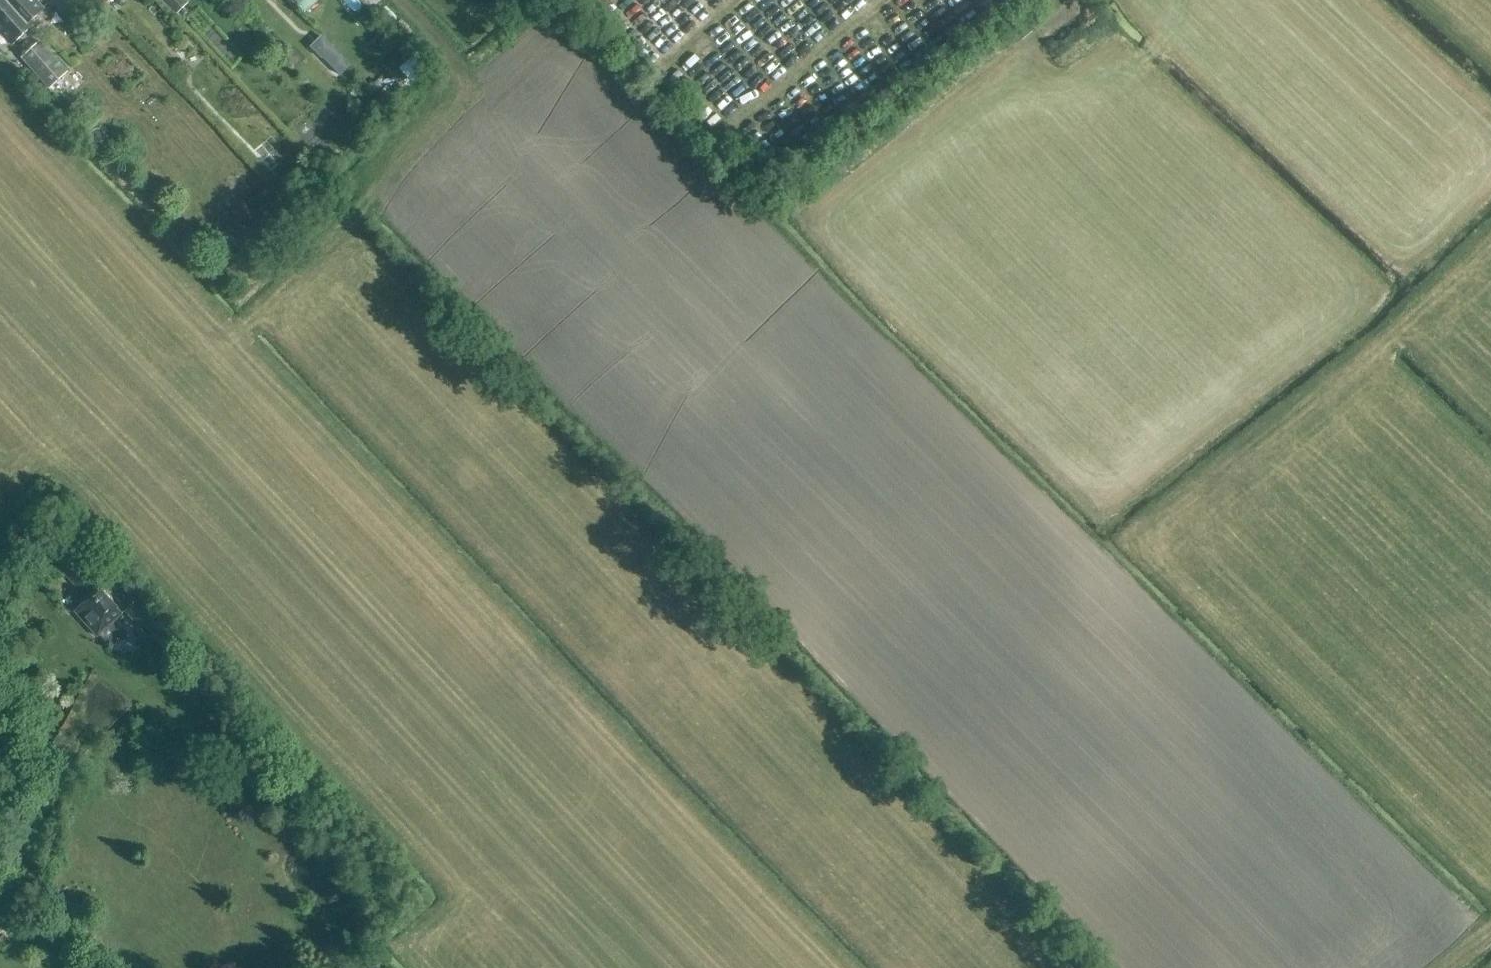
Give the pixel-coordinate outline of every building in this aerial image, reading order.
[(12,45),(36,23),(32,20),(45,8),(37,0),(0,0),(0,32),(12,45)] [(189,0),(169,0),(178,10),(189,0)] [(49,88),(67,72),(41,42),(22,58),(49,88)] [(340,76),(351,65),(333,47),(322,58),(340,76)] [(90,570),(75,553),(62,565),(67,570),(64,573),(84,594),(77,601),(82,606),(75,612),(98,637),(101,635),(109,644),(122,632),(113,623),(123,613),(96,585),(103,577),(93,567),(90,570)] [(192,649),(166,622),(142,597),(126,611),(149,638),(153,635),(177,662),(192,649)]
